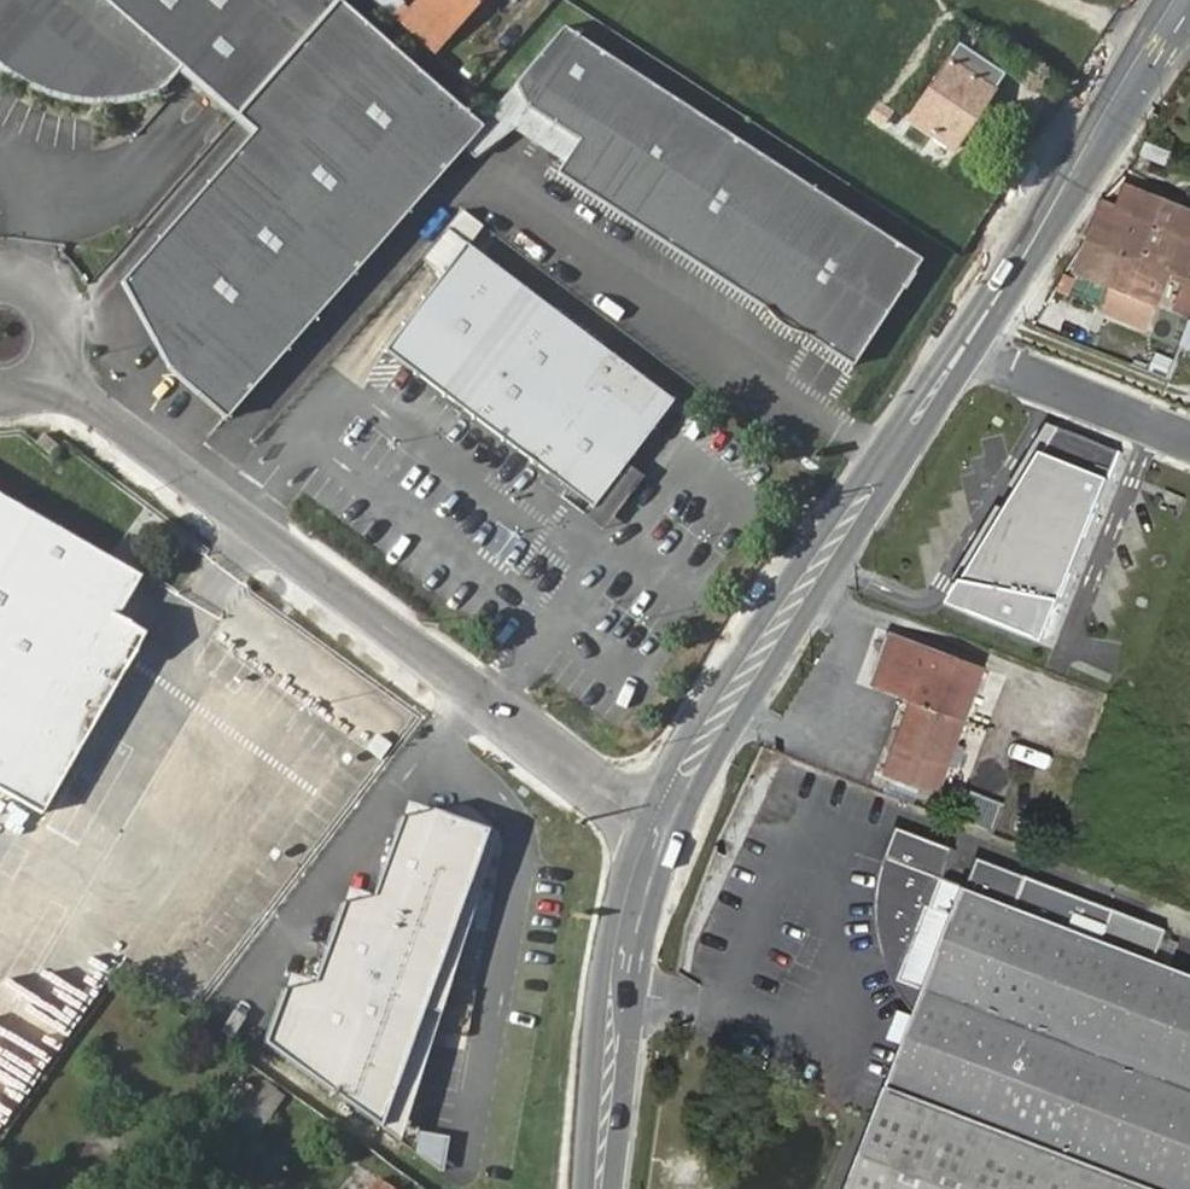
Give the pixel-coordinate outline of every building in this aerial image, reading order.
[(74,125),(86,128),(96,128),(125,120),(158,102),(190,69),(243,115),(336,0),(0,0),(0,61),(74,125)] [(358,12),(343,0),(336,0),(243,115),(257,127),(358,12)] [(410,12),(440,39),(470,5),(464,0),(421,0),(410,12)] [(246,421),(490,119),(358,12),(257,127),(262,130),(137,283),(187,373),(246,421)] [(849,370),(918,262),(567,20),(523,79),(531,101),(582,138),(561,175),(849,370)] [(912,120),(953,148),(1002,73),(963,47),(912,120)] [(1091,239),(1119,250),(1118,261),(1139,270),(1144,260),(1171,271),(1179,250),(1189,254),(1189,211),(1131,186),(1120,210),(1108,205),(1102,215),(1091,239)] [(450,235),(429,258),(448,274),(467,249),(450,235)] [(1119,250),(1091,239),(1079,274),(1113,290),(1109,311),(1147,326),(1156,307),(1171,271),(1144,260),(1139,270),(1118,261),(1119,250)] [(671,410),(467,249),(448,274),(383,353),(542,478),(587,514),(623,470),(671,410)] [(1189,279),(1189,278),(1189,254),(1179,250),(1171,271),(1178,274),(1189,279)] [(1189,279),(1178,274),(1173,283),(1186,289),(1178,312),(1189,317),(1189,279)] [(1189,344),(1189,320),(1156,307),(1147,326),(1189,344)] [(1068,429),(965,605),(1063,642),(1136,454),(1068,429)] [(61,445),(45,432),(39,440),(55,453),(61,445)] [(542,478),(537,485),(598,534),(640,483),(623,470),(587,514),(542,478)] [(119,618),(143,576),(0,494),(0,791),(42,816),(80,751),(52,734),(119,618)] [(148,635),(119,618),(52,734),(80,751),(148,635)] [(987,667),(897,634),(876,690),(913,703),(888,776),(938,795),(987,667)] [(379,1126),(487,825),(429,806),(400,813),(374,891),(344,900),(315,976),(282,987),(263,1044),(379,1126)] [(892,829),(882,857),(943,881),(955,852),(892,829)] [(1157,965),(969,891),(943,881),(882,857),(879,864),(873,881),(870,901),(870,915),(870,929),(874,949),(881,972),(890,989),(899,1003),(906,1010),(916,1020),(888,1090),(851,1188),(1189,1188),(1189,978),(1157,965)] [(1170,932),(980,863),(969,891),(1157,965),(1170,932)] [(285,1096),(266,1083),(254,1100),(236,1088),(222,1107),(258,1133),(285,1096)] [(445,1164),(450,1136),(421,1131),(417,1160),(445,1164)]
